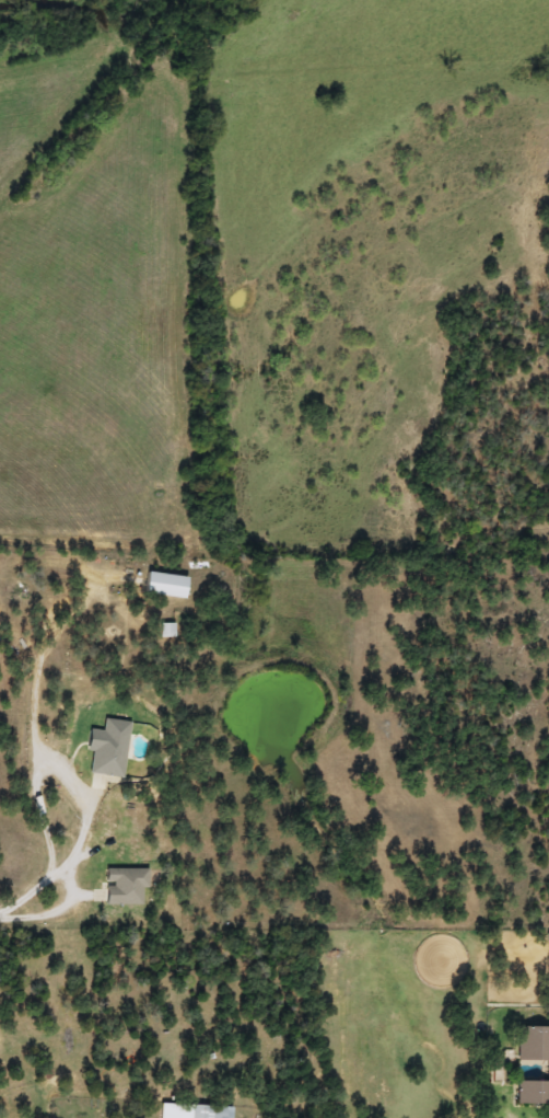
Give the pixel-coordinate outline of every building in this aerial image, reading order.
[(183,598),(141,593),(144,572),(185,576),(183,598)] [(128,722),(121,777),(89,774),(91,751),(84,751),(86,729),(101,730),(102,719),(128,722)] [(144,868),(144,904),(103,904),(103,868),(144,868)] [(516,1027),(548,1027),(548,1060),(516,1060),(516,1027)] [(230,1106),(230,1117),(159,1117),(160,1104),(230,1106)]
